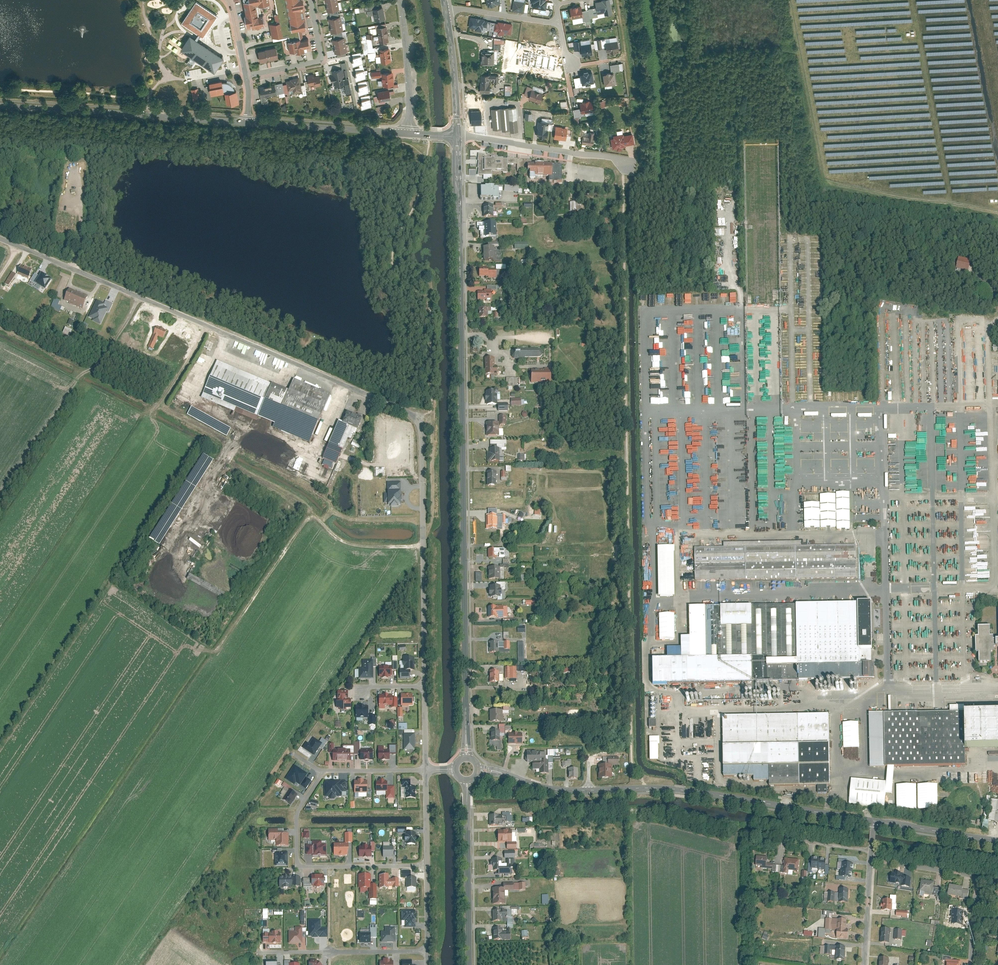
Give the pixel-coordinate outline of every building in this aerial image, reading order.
[(197,0),(194,0),(180,21),(203,36),(218,14),(197,0)] [(261,14),(259,6),(270,4),(269,0),(242,0),(242,1),(246,27),(252,26),(252,29),(262,27),(262,25),(266,25),(264,13),(261,14)] [(308,47),(311,47),(309,38),(302,40),(301,31),(308,30),(303,10),(306,10),(304,0),(275,0),(277,13),(274,14),(275,21),(269,22),(272,38),(289,35),(290,40),(285,40),(287,48),(290,50),(293,53),(296,53),(308,50),(308,47)] [(325,4),(327,3),(327,7),(326,7),(327,12),(330,12),(331,18),(328,18),(329,23),(330,23),(331,28),(330,28),(331,33),(333,32),(334,39),(333,39),(333,44),(334,44),(335,49),(334,49),(335,54),(336,53),(337,57),(347,56),(346,52),(349,52),(345,37),(343,37),(342,32),(344,31),(342,17),(339,18),(338,11),(341,11),(338,0),(325,0),(325,4)] [(516,0),(514,0),(512,10),(523,12),(525,2),(516,0)] [(530,2),(533,2),(532,7),(546,10),(547,1),(545,0),(531,0),(530,2)] [(612,13),(609,0),(603,0),(595,2),(597,14),(604,12),(605,15),(612,13)] [(582,16),(583,16),(582,11),(581,6),(578,7),(578,6),(573,7),(570,8),(572,19),(582,16)] [(368,15),(373,15),(374,21),(386,19),(384,8),(367,10),(368,15)] [(583,16),(582,16),(583,21),(590,20),(588,10),(582,11),(583,16)] [(470,17),(469,27),(475,28),(475,30),(481,31),(481,29),(483,29),(483,26),(487,26),(487,21),(488,21),(484,20),(484,19),(470,17)] [(367,20),(361,18),(359,25),(364,27),(367,20)] [(491,21),(487,21),(487,26),(483,26),(483,29),(489,30),(491,21)] [(498,23),(495,22),(494,29),(497,30),(497,31),(498,31),(498,34),(503,35),(503,32),(511,34),(512,23),(498,21),(498,23)] [(390,43),(387,26),(372,28),(373,33),(367,33),(368,39),(373,38),(375,47),(390,43)] [(182,49),(214,71),(224,58),(191,35),(182,49)] [(598,49),(606,47),(605,43),(606,43),(605,38),(596,40),(598,49)] [(504,40),(494,40),(494,50),(504,50),(504,40)] [(574,50),(581,49),(580,45),(581,45),(581,41),(573,42),(574,50)] [(619,51),(617,41),(606,43),(605,43),(606,47),(606,49),(607,49),(608,52),(611,52),(611,53),(616,52),(616,51),(619,51)] [(581,49),(582,56),(593,54),(591,43),(581,45),(580,45),(581,49)] [(276,46),(258,51),(261,62),(279,58),(276,46)] [(391,62),(390,48),(379,49),(380,56),(377,56),(375,48),(363,49),(364,54),(368,54),(369,58),(375,58),(376,63),(391,62)] [(542,69),(545,53),(542,53),(543,50),(538,50),(537,52),(531,51),(529,67),(542,69)] [(363,63),(360,51),(352,53),(353,60),(352,60),(353,65),(363,63)] [(481,64),(494,64),(494,51),(482,51),(481,64)] [(619,64),(610,65),(611,72),(620,70),(619,64)] [(366,78),(363,66),(355,68),(356,75),(355,75),(356,80),(366,78)] [(343,69),(331,71),(334,89),(347,86),(343,69)] [(395,85),(393,72),(382,74),(381,71),(371,71),(372,78),(381,77),(382,86),(395,85)] [(594,81),(592,72),(589,72),(588,71),(583,72),(584,73),(580,74),(581,76),(582,84),(583,84),(586,83),(586,85),(590,84),(590,82),(594,81)] [(606,74),(603,74),(605,85),(616,83),(614,72),(611,73),(611,72),(606,73),(606,74)] [(319,73),(307,75),(310,88),(322,86),(319,73)] [(480,82),(480,93),(489,93),(489,79),(494,79),(494,82),(498,82),(498,76),(490,75),(481,75),(481,82),(480,82)] [(582,84),(581,76),(573,78),(575,87),(583,86),(583,84),(582,84)] [(300,77),(286,81),(288,91),(293,90),(294,94),(303,92),(300,77)] [(228,80),(209,83),(212,95),(223,93),(225,94),(227,104),(239,102),(237,91),(236,88),(235,85),(233,82),(230,81),(228,80)] [(369,92),(366,81),(357,83),(359,89),(357,89),(358,94),(369,92)] [(282,83),(275,84),(260,87),(262,96),(260,96),(261,103),(270,102),(269,97),(285,93),(282,83)] [(528,99),(540,102),(543,93),(533,90),(533,88),(527,86),(524,95),(529,97),(528,99)] [(200,88),(191,89),(193,99),(202,97),(200,88)] [(389,90),(378,92),(380,102),(392,100),(389,90)] [(372,106),(369,95),(360,97),(362,103),(360,103),(361,108),(372,106)] [(582,102),(580,103),(581,108),(582,113),(585,112),(594,111),(592,100),(589,101),(589,100),(582,101),(582,102)] [(517,107),(491,109),(493,130),(503,129),(503,131),(511,130),(511,133),(520,132),(517,107)] [(585,115),(585,112),(582,113),(581,108),(573,109),(574,117),(585,115)] [(482,113),(471,113),(471,125),(482,125),(482,113)] [(548,122),(539,121),(537,138),(547,139),(548,122)] [(567,127),(555,126),(554,138),(566,139),(567,127)] [(589,135),(583,134),(582,143),(593,144),(594,133),(589,132),(589,135)] [(623,133),(613,135),(613,137),(610,138),(612,148),(616,147),(617,150),(622,149),(621,147),(626,146),(625,144),(634,143),(632,133),(624,134),(623,133)] [(553,164),(531,164),(531,160),(498,159),(498,157),(480,157),(480,174),(486,174),(486,179),(492,179),(492,172),(506,172),(506,164),(518,164),(518,171),(531,171),(531,178),(549,178),(553,178),(553,166),(553,164)] [(553,178),(549,178),(548,183),(562,183),(562,166),(553,166),(553,178)] [(480,191),(480,201),(492,201),(492,202),(498,202),(498,191),(494,191),(494,189),(485,189),(485,191),(480,191)] [(494,207),(483,207),(484,219),(494,219),(494,207)] [(493,224),(482,224),(483,240),(488,240),(493,239),(493,224)] [(515,243),(515,251),(528,251),(528,243),(515,243)] [(494,250),(484,250),(484,264),(495,264),(494,250)] [(959,258),(956,268),(968,271),(971,261),(959,258)] [(22,268),(18,276),(29,281),(33,272),(22,268)] [(479,279),(488,278),(488,280),(497,280),(497,271),(488,271),(488,269),(479,269),(479,279)] [(10,287),(17,275),(12,272),(5,284),(10,287)] [(41,275),(36,283),(46,289),(51,281),(41,275)] [(82,309),(88,295),(69,288),(63,300),(82,309)] [(477,293),(478,302),(490,302),(490,303),(492,303),(492,293),(477,293)] [(60,301),(54,298),(50,308),(59,312),(62,306),(58,305),(60,301)] [(109,313),(113,305),(105,301),(103,305),(97,302),(90,318),(94,321),(95,319),(102,322),(107,312),(109,313)] [(479,310),(479,321),(488,321),(488,314),(491,314),(491,308),(487,308),(487,310),(479,310)] [(684,318),(676,319),(677,324),(680,324),(680,330),(685,330),(684,318)] [(167,331),(158,327),(150,344),(156,346),(160,337),(163,338),(167,331)] [(72,331),(65,328),(62,335),(69,338),(72,331)] [(524,358),(524,357),(538,357),(541,354),(541,351),(539,348),(513,349),(513,358),(524,358)] [(484,357),(484,375),(497,375),(497,366),(493,366),(494,358),(484,357)] [(290,389),(216,359),(202,395),(314,440),(332,394),(295,378),(290,389)] [(544,369),(530,369),(530,381),(550,381),(550,368),(544,368),(544,369)] [(506,386),(517,386),(517,378),(505,378),(506,386)] [(487,389),(487,405),(496,405),(496,393),(497,393),(497,389),(496,388),(494,388),(492,389),(487,389)] [(231,429),(191,406),(187,415),(227,437),(231,429)] [(364,418),(348,411),(343,422),(338,420),(322,460),(337,466),(353,427),(359,430),(364,418)] [(486,421),(486,437),(498,437),(498,421),(486,421)] [(897,438),(897,434),(886,434),(886,448),(889,448),(889,445),(888,445),(888,438),(897,438)] [(354,440),(351,445),(361,449),(363,444),(354,440)] [(486,452),(487,462),(499,461),(498,448),(489,448),(489,452),(486,452)] [(159,543),(213,459),(204,453),(150,537),(159,543)] [(383,476),(385,476),(385,468),(377,468),(377,471),(381,471),(381,474),(383,474),(383,476)] [(486,471),(486,485),(495,485),(495,471),(486,471)] [(401,489),(388,489),(388,493),(384,493),(384,502),(388,502),(388,504),(390,504),(390,506),(398,505),(398,504),(401,504),(401,489)] [(849,493),(837,493),(837,495),(837,527),(837,529),(850,529),(849,493)] [(822,527),(837,527),(837,495),(821,496),(822,527)] [(485,528),(496,528),(496,515),(484,515),(485,528)] [(695,548),(696,581),(856,578),(856,546),(695,548)] [(674,547),(658,547),(659,597),(675,596),(674,547)] [(496,558),(496,557),(504,557),(504,548),(496,548),(492,548),(488,548),(488,558),(496,558)] [(488,566),(488,578),(499,578),(499,566),(488,566)] [(209,592),(212,586),(191,574),(188,580),(209,592)] [(489,594),(489,596),(499,596),(499,594),(500,594),(500,587),(498,587),(498,585),(489,585),(489,588),(488,588),(488,594),(489,594)] [(502,605),(487,605),(487,617),(507,617),(506,606),(502,606),(502,605)] [(667,648),(668,685),(753,684),(753,683),(876,681),(876,665),(872,665),(872,651),(873,651),(873,605),(691,608),(691,638),(682,638),(682,648),(667,648)] [(675,613),(660,613),(660,639),(676,639),(675,613)] [(980,664),(992,664),(992,654),(995,653),(995,648),(997,648),(997,641),(994,641),(994,637),(991,637),(991,628),(980,628),(980,638),(977,639),(978,654),(980,653),(980,664)] [(489,652),(498,652),(497,647),(497,641),(488,641),(489,652)] [(503,641),(497,641),(497,647),(498,652),(509,652),(509,649),(509,641),(503,641)] [(523,641),(518,641),(518,663),(526,663),(526,659),(523,659),(523,641)] [(404,657),(404,669),(415,669),(414,657),(404,657)] [(363,660),(363,667),(358,667),(359,679),(373,679),(373,660),(363,660)] [(379,665),(379,676),(391,676),(391,665),(379,665)] [(504,666),(504,678),(516,678),(516,666),(504,666)] [(489,670),(489,681),(498,681),(498,670),(489,670)] [(401,694),(401,705),(413,705),(413,693),(401,694)] [(385,708),(385,704),(393,704),(393,695),(389,695),(389,694),(383,694),(383,695),(379,695),(379,708),(385,708)] [(349,698),(337,698),(337,699),(337,707),(340,707),(340,709),(347,709),(347,707),(351,707),(351,698),(349,698)] [(356,705),(357,717),(368,717),(368,705),(356,705)] [(489,709),(489,721),(503,721),(503,714),(502,710),(502,709),(489,709)] [(722,714),(723,775),(753,774),(753,779),(769,779),(769,784),(817,783),(817,790),(826,790),(826,783),(829,783),(828,712),(722,714)] [(965,713),(885,714),(886,768),(966,766),(966,751),(965,716),(965,713)] [(871,768),(886,768),(885,714),(870,715),(871,768)] [(966,751),(997,750),(997,716),(965,716),(966,751)] [(860,747),(859,722),(844,723),(844,735),(845,735),(846,738),(848,738),(848,733),(851,732),(851,727),(858,727),(858,747),(860,747)] [(490,740),(499,740),(499,729),(490,729),(490,740)] [(507,733),(507,744),(521,743),(521,732),(507,733)] [(415,733),(404,733),(404,749),(415,749),(415,733)] [(314,737),(310,743),(307,741),(303,747),(314,755),(322,742),(314,737)] [(660,742),(660,737),(650,737),(650,760),(659,760),(659,742),(660,742)] [(379,759),(390,758),(389,747),(379,747),(379,759)] [(334,760),(351,760),(351,748),(334,748),(334,760)] [(360,748),(361,759),(373,759),(373,748),(360,748)] [(526,751),(526,760),(539,759),(539,750),(526,751)] [(607,755),(607,764),(611,764),(618,764),(618,755),(607,755)] [(531,769),(539,769),(539,773),(548,773),(547,759),(540,760),(540,761),(531,761),(531,769)] [(294,784),(296,782),(300,785),(308,773),(294,764),(285,778),(294,784)] [(598,764),(598,778),(611,778),(611,764),(607,764),(598,764)] [(568,768),(568,778),(578,778),(577,767),(568,768)] [(354,780),(354,792),(368,792),(367,780),(364,780),(364,778),(357,778),(357,780),(354,780)] [(376,780),(376,790),(387,790),(387,780),(384,780),(384,778),(380,778),(380,780),(376,780)] [(345,780),(324,780),(324,796),(328,796),(330,799),(334,799),(336,796),(341,796),(341,792),(346,792),(346,791),(348,791),(348,782),(345,782),(345,780)] [(887,783),(852,780),(850,804),(885,807),(887,783)] [(405,787),(406,797),(415,797),(415,785),(408,785),(408,787),(405,787)] [(916,789),(918,785),(898,785),(898,798),(897,802),(899,801),(901,803),(901,801),(908,801),(905,797),(904,796),(907,795),(905,794),(908,792),(908,793),(909,790),(911,793),(911,789),(914,788),(916,792),(913,792),(913,801),(908,799),(908,803),(910,804),(913,802),(914,810),(918,810),(917,790),(916,789)] [(289,788),(282,798),(291,804),(298,794),(289,788)] [(919,810),(939,810),(939,791),(935,800),(935,801),(934,803),(935,804),(934,806),(928,803),(931,803),(931,799),(929,799),(929,802),(927,802),(927,804),(924,803),(925,802),(923,801),(923,798),(920,798),(919,799),(919,810)] [(501,812),(501,815),(502,815),(502,821),(512,821),(512,815),(509,815),(509,812),(501,812)] [(502,821),(502,815),(501,815),(488,815),(489,825),(502,825),(502,821)] [(511,829),(497,829),(497,841),(511,841),(511,829)] [(269,840),(275,840),(275,846),(289,846),(289,831),(269,831),(269,835),(266,835),(266,839),(269,839),(269,840)] [(405,835),(405,842),(407,842),(407,844),(416,844),(416,832),(407,833),(407,835),(405,835)] [(321,840),(313,840),(313,844),(313,854),(313,856),(327,855),(326,843),(321,844),(321,840)] [(334,843),(334,855),(348,855),(348,842),(334,843)] [(359,857),(371,857),(371,846),(368,846),(368,845),(363,845),(363,846),(359,846),(359,857)] [(383,846),(383,857),(394,857),(394,846),(383,846)] [(275,851),(275,866),(288,865),(288,851),(275,851)] [(766,866),(767,856),(756,855),(755,865),(766,866)] [(788,873),(788,869),(798,870),(799,859),(784,857),(783,873),(788,873)] [(492,865),(492,870),(497,870),(498,874),(512,874),(512,860),(501,860),(501,858),(492,858),(492,860),(490,860),(490,865),(492,865)] [(819,859),(812,858),(812,869),(818,869),(818,870),(825,870),(826,860),(819,860),(819,859)] [(852,871),(853,864),(842,864),(842,870),(841,870),(841,877),(851,878),(851,871),(852,871)] [(895,873),(892,873),(890,882),(902,885),(904,875),(901,874),(901,873),(896,872),(895,873)] [(320,887),(321,886),(324,886),(325,874),(312,874),(312,886),(315,886),(316,887),(318,888),(319,888),(320,887)] [(371,883),(371,874),(358,874),(358,888),(361,888),(361,892),(368,892),(368,887),(370,887),(370,883),(371,883)] [(392,879),(389,879),(389,874),(379,875),(380,888),(389,888),(389,887),(393,887),(393,888),(399,888),(399,878),(392,878),(392,879)] [(279,887),(292,887),(292,875),(279,875),(279,887)] [(406,877),(406,888),(416,888),(416,877),(406,877)] [(933,886),(934,881),(921,879),(919,891),(932,892),(933,891),(933,886)] [(962,888),(963,886),(949,884),(947,894),(961,896),(962,888)] [(941,887),(933,886),(933,891),(933,892),(933,893),(936,894),(936,895),(940,896),(941,887)] [(504,887),(491,887),(492,904),(504,903),(504,887)] [(848,888),(839,888),(839,891),(839,902),(847,902),(848,888)] [(969,889),(962,888),(961,896),(960,898),(967,899),(969,889)] [(839,902),(839,891),(824,891),(823,901),(839,902)] [(882,898),(882,910),(891,910),(892,899),(882,898)] [(501,921),(501,916),(506,916),(506,909),(492,909),(492,921),(501,921)] [(402,920),(405,920),(405,927),(416,927),(416,919),(417,919),(417,913),(416,913),(416,910),(401,910),(402,920)] [(846,918),(837,918),(836,937),(847,938),(848,930),(846,930),(846,918)] [(328,928),(321,928),(321,919),(308,919),(308,937),(313,937),(318,937),(318,936),(320,936),(320,937),(328,937),(328,928)] [(302,943),(302,927),(295,927),(295,932),(289,932),(289,944),(302,943)] [(385,927),(385,931),(381,931),(381,942),(395,942),(395,927),(385,927)] [(510,931),(503,931),(502,927),(492,928),(493,939),(503,939),(510,939),(510,931)] [(880,927),(880,942),(889,942),(890,928),(880,927)] [(894,929),(894,939),(902,939),(902,929),(894,929)] [(269,943),(281,943),(281,933),(279,933),(279,930),(272,931),(272,933),(263,933),(263,942),(269,942),(269,943)] [(360,933),(360,943),(371,942),(371,932),(360,933)] [(835,945),(835,959),(844,959),(845,945),(835,945)] [(879,964),(888,964),(888,957),(879,956),(879,964)]
